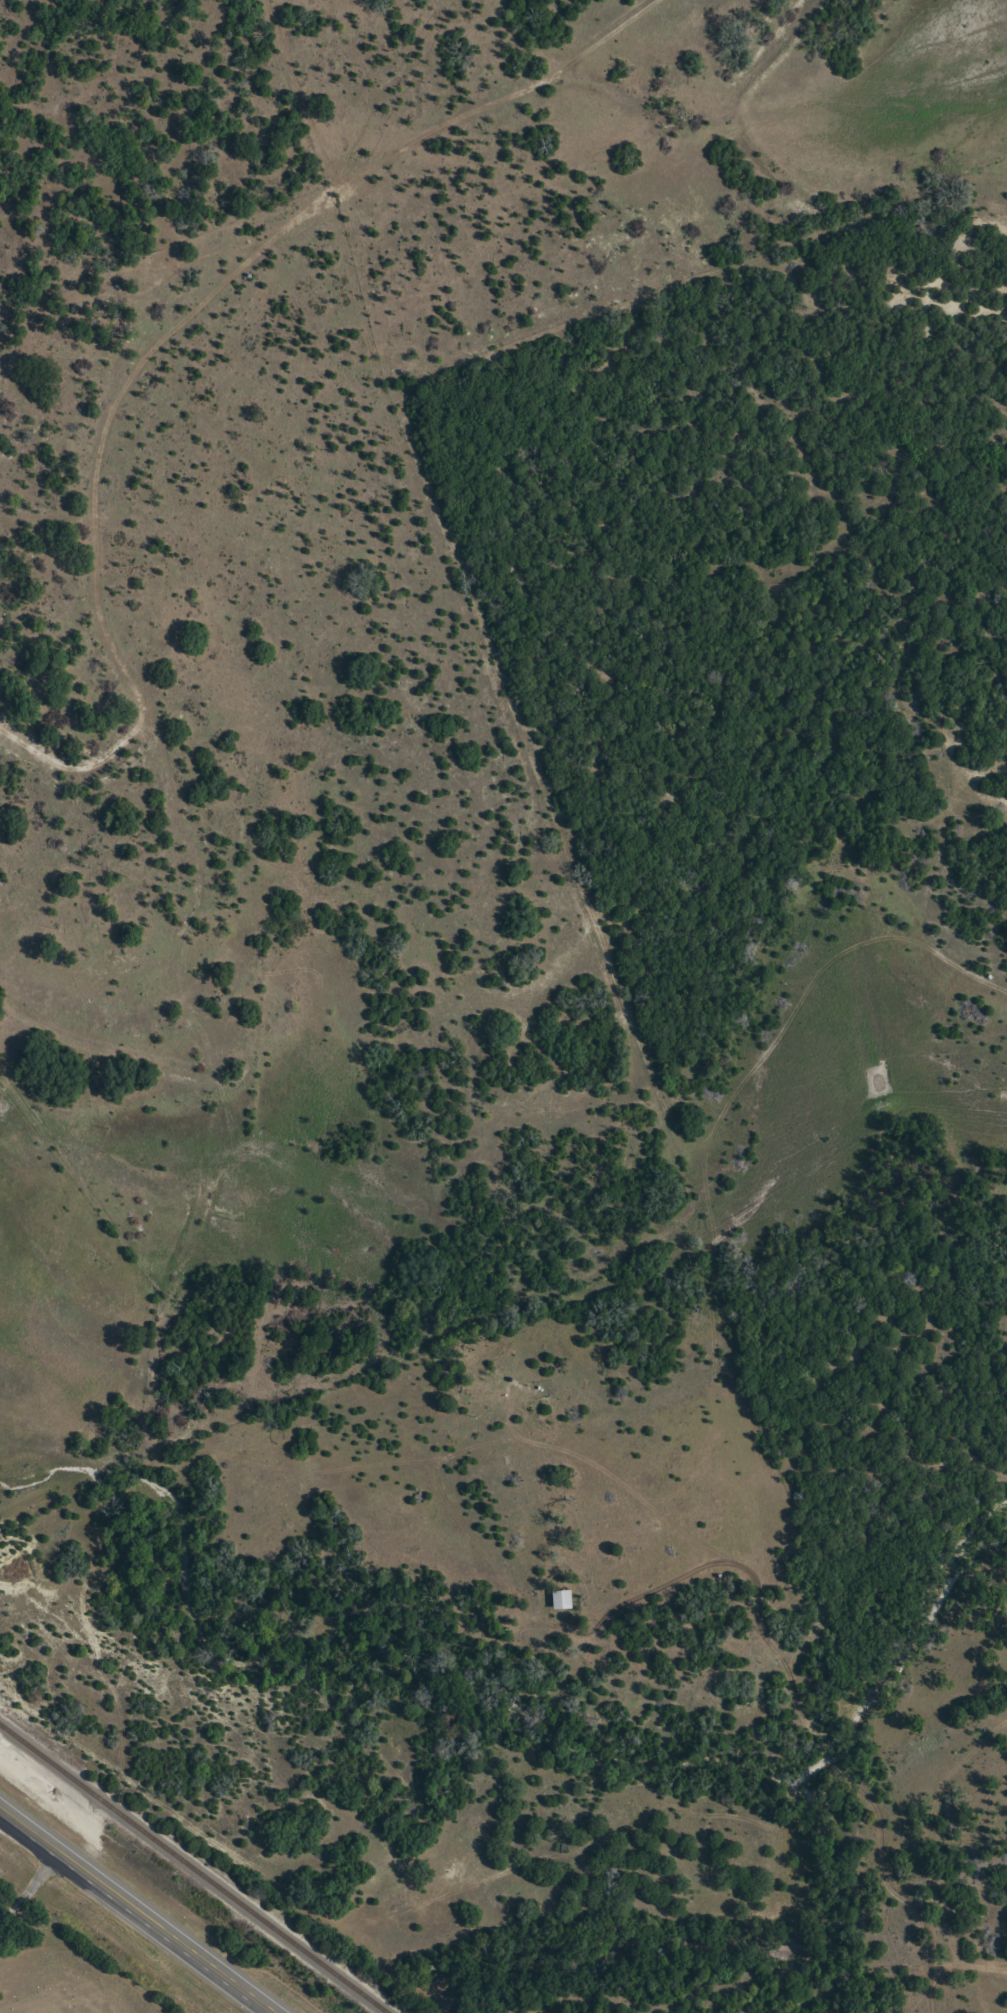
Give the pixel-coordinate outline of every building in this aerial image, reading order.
[(552,1590),(552,1608),(571,1608),(571,1590),(552,1590)]
